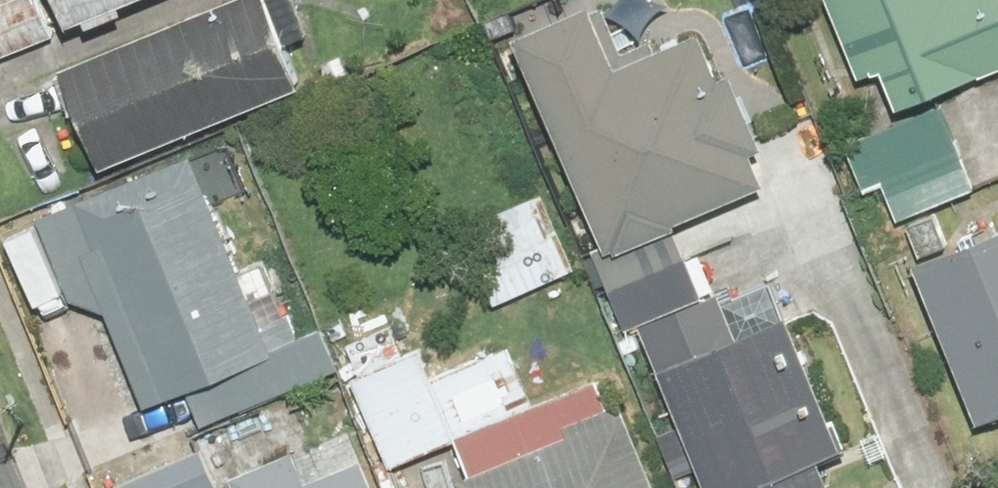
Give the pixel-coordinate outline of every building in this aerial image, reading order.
[(57,34),(143,0),(19,0),(0,8),(0,57),(57,34)] [(260,9),(257,0),(246,0),(50,77),(88,176),(294,96),(275,47),(306,35),(292,0),(284,0),(260,9)] [(851,84),(869,77),(886,119),(997,73),(997,16),(991,0),(817,0),(851,84)] [(594,4),(503,43),(595,261),(755,193),(741,161),(750,158),(720,87),(711,91),(689,38),(621,66),(594,4)] [(971,194),(935,107),(837,149),(860,200),(880,192),(894,226),(971,194)] [(64,308),(94,312),(136,413),(182,394),(197,432),(334,375),(316,331),(264,353),(246,309),(279,295),(262,256),(227,271),(180,158),(28,221),(64,308)] [(570,273),(538,200),(460,235),(492,308),(570,273)] [(944,252),(929,219),(898,233),(913,266),(901,271),(973,431),(997,420),(997,228),(944,252)] [(631,330),(697,305),(675,249),(597,280),(619,335),(631,330)] [(697,305),(631,330),(693,487),(823,487),(813,463),(835,454),(782,320),(731,340),(714,298),(697,305)] [(342,383),(383,474),(416,459),(527,409),(502,352),(433,383),(421,357),(400,366),(384,331),(343,349),(356,377),(342,383)] [(416,459),(429,487),(647,487),(613,412),(603,416),(588,382),(527,409),(416,459)] [(225,482),(227,487),(368,487),(346,434),(225,482)] [(192,455),(116,487),(206,487),(192,455)]
